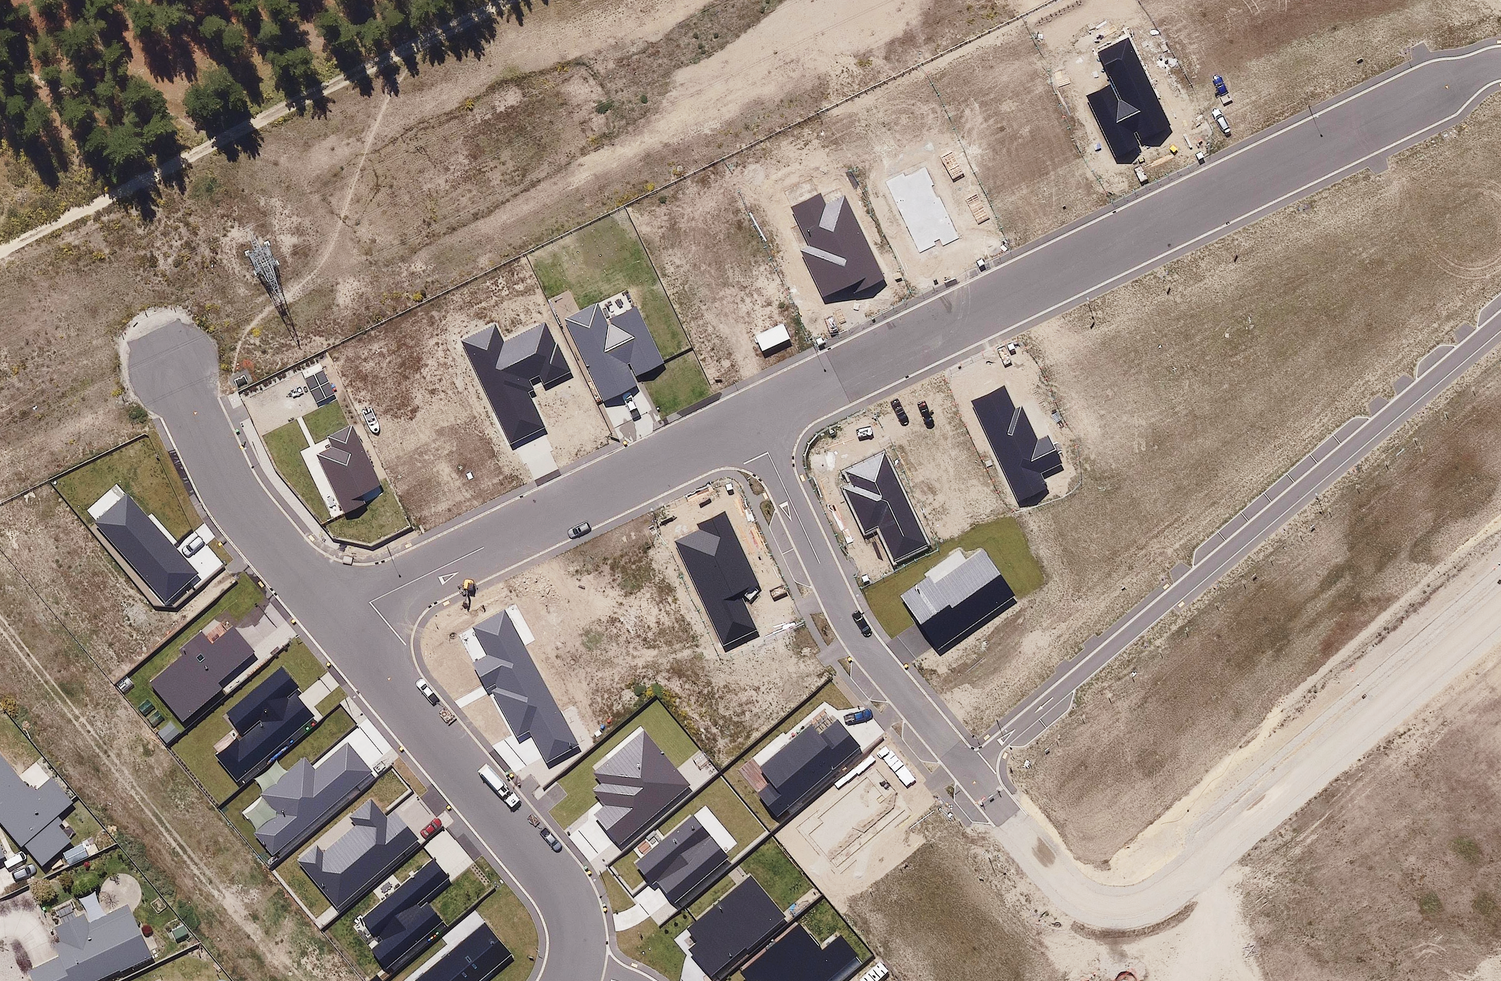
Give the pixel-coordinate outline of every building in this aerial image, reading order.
[(1086,96),(1114,156),(1139,146),(1136,141),(1171,124),(1128,38),(1098,52),(1110,83),(1086,96)] [(903,173),(885,182),(919,254),(942,244),(944,248),(959,241),(925,168),(905,177),(903,173)] [(800,250),(822,297),(849,286),(853,295),(885,280),(844,197),(827,204),(821,192),(790,206),(808,245),(800,250)] [(565,318),(603,400),(637,385),(634,378),(664,362),(635,306),(607,321),(597,302),(565,318)] [(495,323),(462,340),(511,445),(546,427),(528,392),(534,389),(530,380),(539,376),(542,383),(570,372),(545,323),(504,340),(495,323)] [(323,370),(305,379),(316,403),(334,394),(323,370)] [(1004,386),(971,400),(1018,502),(1048,489),(1042,474),(1061,465),(1049,436),(1038,440),(1023,406),(1016,409),(1004,386)] [(352,424),(328,436),(334,449),(320,456),(347,512),(364,504),(361,498),(383,487),(352,424)] [(884,451),(845,471),(849,485),(842,488),(864,533),(876,528),(892,565),(929,546),(884,451)] [(126,494),(94,522),(164,603),(199,574),(126,494)] [(699,529),(675,540),(724,646),(758,631),(741,594),(759,587),(737,537),(726,512),(698,524),(699,529)] [(928,576),(900,598),(939,649),(1015,594),(981,548),(934,584),(928,576)] [(631,557),(603,570),(647,666),(697,642),(658,569),(642,578),(631,557)] [(579,746),(504,609),(471,625),(489,657),(473,664),(487,695),(491,692),(517,738),(529,730),(545,764),(579,746)] [(180,655),(150,681),(183,719),(221,687),(216,681),(252,650),(232,627),(211,645),(200,632),(177,652),(180,655)] [(283,664),(225,712),(243,734),(217,755),(237,780),(316,715),(294,689),(299,684),(283,664)] [(770,782),(758,791),(778,816),(861,746),(839,720),(820,734),(811,725),(759,768),(770,782)] [(644,730),(593,772),(602,784),(593,791),(600,799),(605,805),(594,814),(618,846),(690,786),(644,730)] [(305,756),(260,793),(278,814),(254,833),(272,854),(373,771),(348,741),(315,768),(305,756)] [(24,841),(43,864),(74,836),(57,817),(77,799),(54,773),(37,787),(0,745),(0,815),(24,841)] [(823,823),(809,835),(836,867),(899,814),(867,777),(819,818),(823,823)] [(316,846),(300,859),(337,906),(419,839),(394,809),(387,815),(372,796),(349,815),(357,824),(322,852),(316,846)] [(692,816),(634,864),(651,884),(656,881),(675,904),(729,857),(692,816)] [(433,858),(362,918),(381,939),(369,952),(384,970),(443,921),(424,899),(449,878),(433,858)] [(751,873),(686,927),(692,935),(699,943),(689,951),(710,976),(745,947),(747,950),(788,917),(751,873)] [(60,924),(64,932),(56,936),(63,951),(29,968),(35,980),(101,980),(157,953),(130,900),(92,918),(88,910),(60,924)] [(415,980),(480,980),(512,953),(484,921),(415,980)] [(741,972),(748,980),(828,980),(857,956),(840,936),(822,952),(798,924),(741,972)]
